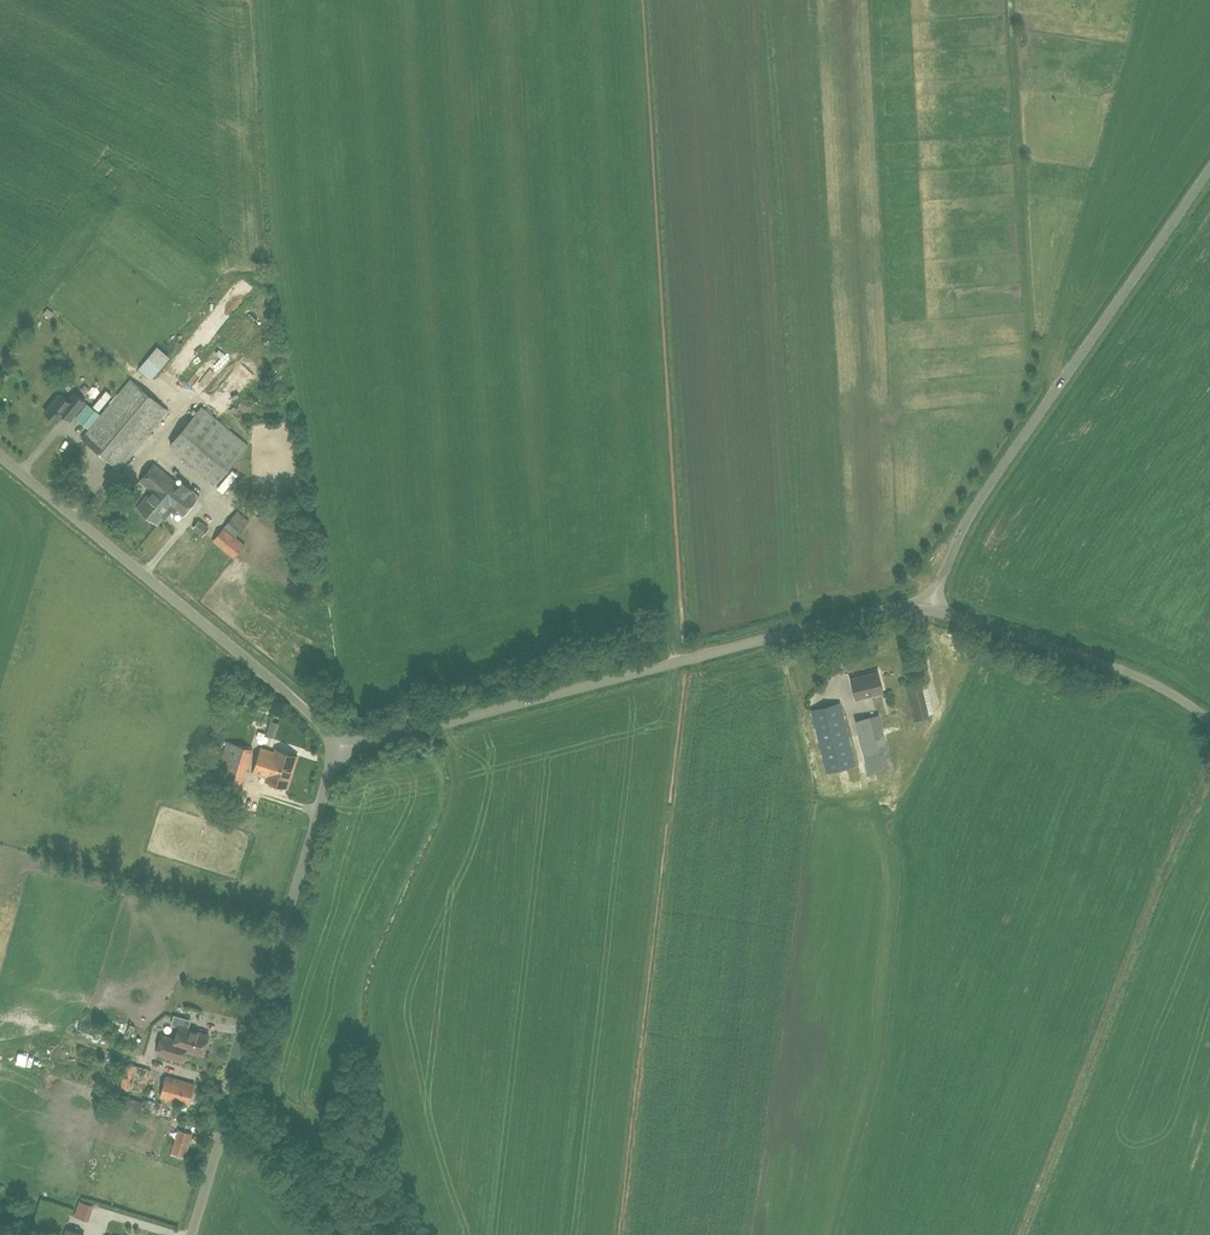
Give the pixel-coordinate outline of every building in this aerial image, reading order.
[(244,341),(246,334),(238,332),(236,339),(244,341)] [(160,347),(142,370),(156,380),(174,357),(160,347)] [(2,386),(10,377),(3,371),(0,374),(0,384),(2,386)] [(131,379),(102,415),(89,405),(78,419),(90,429),(82,438),(120,469),(169,410),(131,379)] [(277,388),(262,394),(265,402),(280,396),(277,388)] [(110,391),(97,407),(103,412),(116,396),(110,391)] [(60,393),(45,411),(50,415),(50,418),(53,421),(56,420),(58,422),(64,414),(71,420),(86,402),(75,393),(68,400),(60,393)] [(202,407),(171,444),(218,482),(248,445),(202,407)] [(152,518),(152,519),(159,510),(155,506),(160,501),(164,504),(170,496),(179,504),(191,490),(182,482),(180,485),(155,464),(140,481),(152,490),(138,507),(144,512),(143,513),(150,520),(152,518)] [(159,510),(152,519),(158,524),(163,517),(165,519),(171,511),(172,512),(175,510),(183,516),(199,496),(191,490),(179,504),(170,496),(164,504),(160,501),(155,506),(159,510)] [(251,495),(243,505),(255,515),(263,506),(251,495)] [(237,512),(213,541),(234,559),(245,544),(236,537),(248,521),(237,512)] [(200,519),(192,528),(203,537),(210,528),(200,519)] [(128,524),(115,528),(119,540),(132,535),(128,524)] [(856,698),(883,692),(878,672),(866,675),(867,676),(852,680),(856,698)] [(915,720),(929,716),(920,683),(906,686),(915,720)] [(840,702),(812,709),(827,772),(855,765),(840,702)] [(868,771),(890,766),(878,715),(856,720),(868,771)] [(274,721),(270,734),(278,736),(282,723),(274,721)] [(227,742),(220,762),(223,763),(218,779),(225,782),(220,798),(235,803),(252,750),(227,742)] [(262,749),(254,773),(267,777),(267,781),(289,787),(298,756),(280,751),(279,754),(275,753),(262,749)] [(180,1027),(178,1034),(176,1040),(163,1036),(158,1053),(183,1060),(187,1049),(203,1054),(209,1035),(180,1027)] [(145,1094),(151,1069),(127,1063),(121,1087),(145,1094)] [(161,1097),(189,1105),(194,1084),(167,1076),(161,1097)] [(124,1108),(140,1113),(143,1101),(127,1097),(124,1108)] [(162,1114),(165,1104),(151,1100),(148,1111),(162,1114)] [(186,1157),(193,1134),(179,1130),(172,1153),(186,1157)] [(82,1202),(79,1218),(94,1221),(98,1205),(82,1202)]
